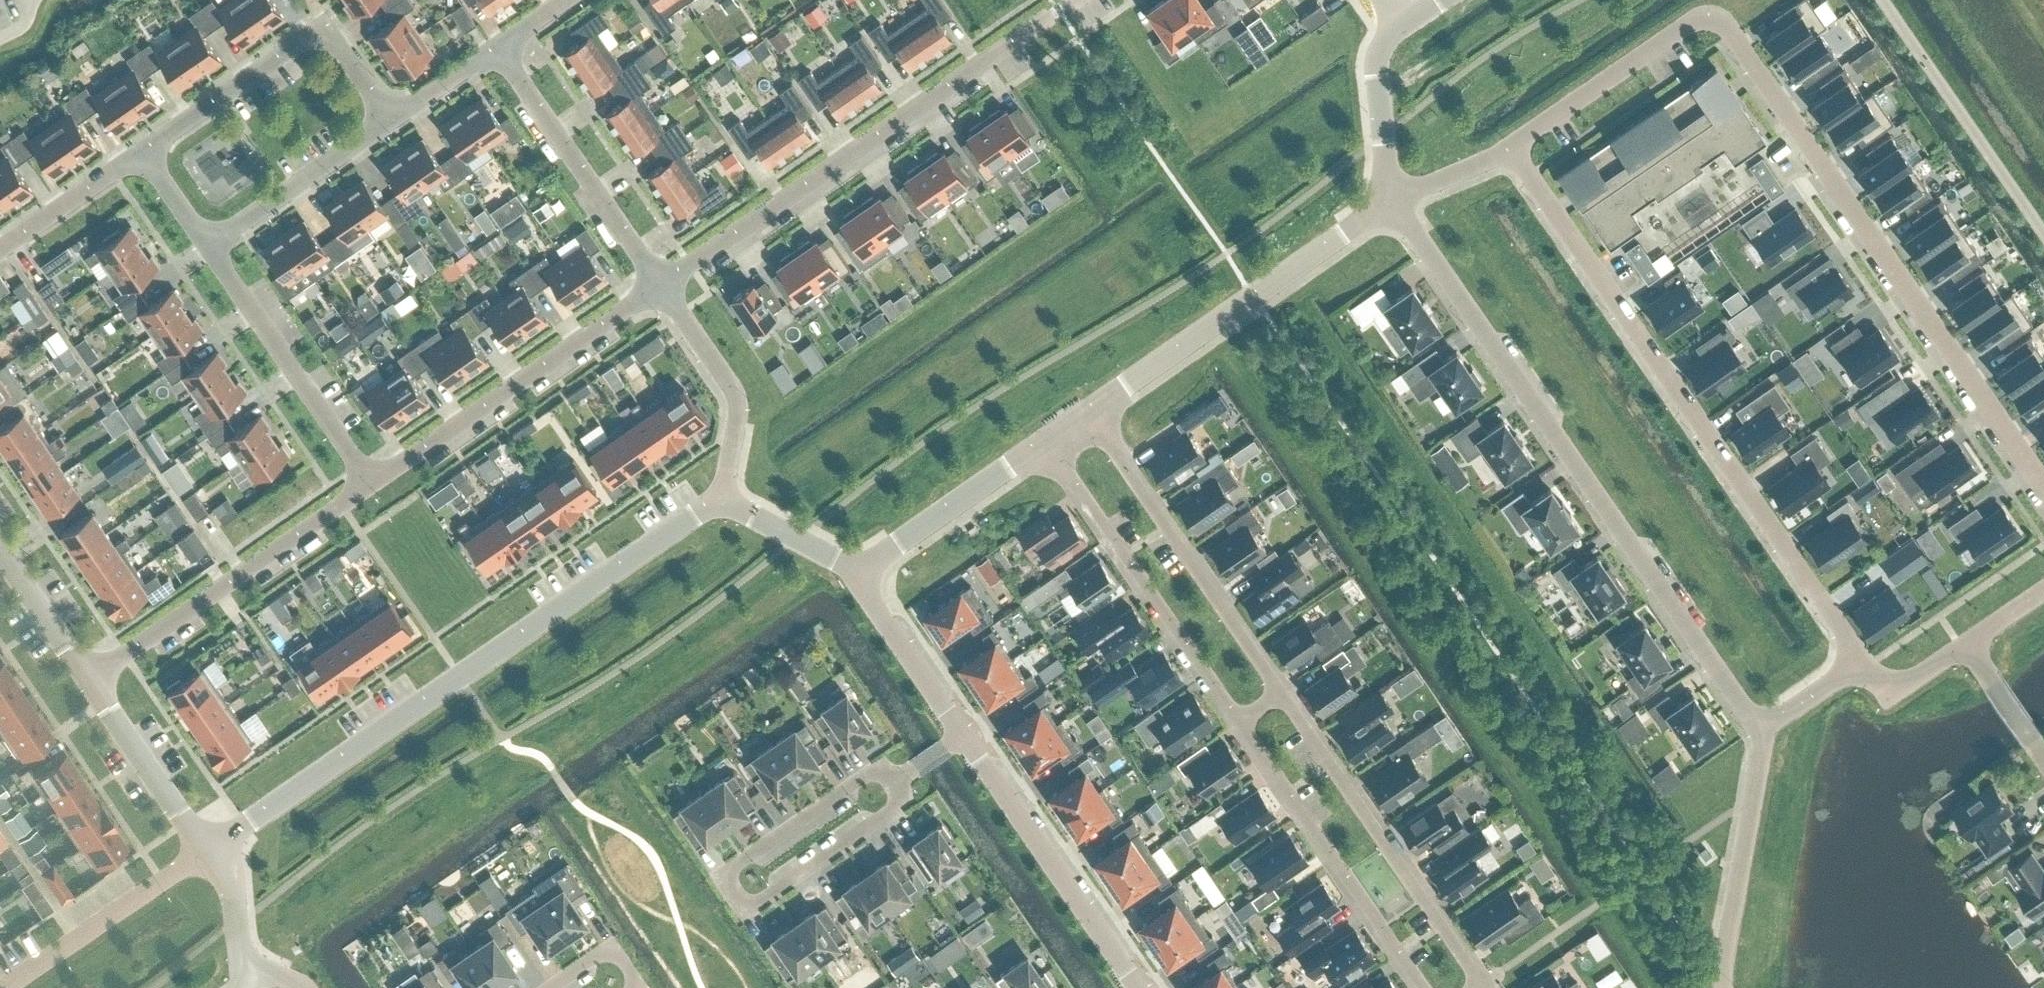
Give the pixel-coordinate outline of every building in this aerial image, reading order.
[(11,19),(2,0),(0,0),(0,24),(11,19)] [(200,5),(214,26),(226,18),(242,43),(254,35),(251,31),(260,25),(243,0),(231,0),(219,8),(214,0),(208,0),(200,5)] [(260,25),(269,19),(271,23),(283,15),(273,0),(243,0),(260,25)] [(345,1),(353,12),(371,0),(346,0),(345,1)] [(385,7),(392,18),(369,35),(376,46),(380,44),(386,52),(417,31),(403,10),(414,3),(412,0),(395,0),(385,7)] [(490,10),(505,0),(484,0),(490,10)] [(642,3),(662,33),(675,24),(666,12),(684,0),(647,0),(642,3)] [(718,0),(726,11),(738,3),(736,0),(719,0),(718,0)] [(818,16),(832,6),(828,0),(812,0),(809,3),(818,16)] [(907,19),(930,53),(951,38),(940,22),(951,14),(941,0),(923,0),(927,5),(907,19)] [(1197,40),(1170,0),(1160,0),(1147,9),(1164,34),(1154,40),(1168,60),(1179,52),(1172,42),(1190,30),(1196,40),(1197,40)] [(1203,7),(1198,0),(1170,0),(1197,40),(1226,20),(1213,0),(1203,7)] [(1818,30),(1825,24),(1809,0),(1795,0),(1777,12),(1784,22),(1779,26),(1766,34),(1780,55),(1818,30)] [(465,29),(476,21),(462,1),(451,8),(465,29)] [(1299,16),(1309,29),(1328,15),(1319,2),(1299,16)] [(198,23),(176,38),(197,68),(206,62),(209,66),(220,58),(203,34),(214,26),(200,5),(190,12),(198,23)] [(575,71),(609,48),(597,29),(608,21),(599,8),(570,29),(578,40),(562,52),(575,71)] [(644,22),(636,10),(624,19),(632,30),(644,22)] [(799,29),(811,22),(805,12),(793,19),(799,29)] [(930,53),(907,19),(887,32),(879,21),(867,29),(887,58),(898,50),(909,67),(930,53)] [(1246,25),(1234,33),(1245,49),(1257,40),(1246,25)] [(1838,59),(1818,30),(1780,55),(1794,75),(1797,73),(1812,63),(1819,73),(1838,59)] [(417,31),(386,52),(392,61),(388,64),(396,75),(407,68),(409,71),(424,61),(421,58),(431,51),(417,31)] [(857,54),(837,67),(860,101),(881,86),(870,70),(881,62),(861,34),(849,42),(857,54)] [(757,60),(771,50),(762,37),(748,47),(757,60)] [(150,41),(137,49),(151,70),(162,62),(179,86),(191,78),(188,75),(197,68),(176,38),(157,51),(150,41)] [(642,70),(663,56),(655,43),(634,58),(642,70)] [(622,66),(609,48),(575,72),(589,91),(605,80),(613,91),(642,70),(634,58),(622,66)] [(134,67),(113,81),(134,112),(143,106),(146,110),(157,102),(140,77),(151,70),(137,49),(126,56),(134,67)] [(1848,59),(1856,70),(1866,63),(1858,52),(1848,59)] [(666,58),(650,68),(656,76),(662,77),(673,69),(666,58)] [(710,69),(719,81),(732,72),(723,60),(710,69)] [(1631,211),(1654,195),(1656,198),(1699,168),(1697,165),(1722,148),(1732,162),(1764,139),(1734,95),(1729,99),(1724,92),(1729,88),(1713,65),(1557,173),(1573,196),(1578,193),(1583,200),(1578,203),(1608,247),(1641,225),(1631,211)] [(1812,101),(1826,122),(1863,96),(1843,66),(1823,79),(1830,89),(1825,93),(1812,101)] [(860,101),(837,67),(817,81),(809,69),(797,78),(817,107),(828,99),(839,115),(860,101)] [(650,83),(642,70),(613,91),(620,102),(604,113),(617,133),(651,109),(639,91),(650,83)] [(674,91),(688,81),(682,73),(669,83),(674,91)] [(86,84),(74,92),(89,113),(100,105),(117,130),(128,122),(125,118),(134,112),(113,81),(93,95),(86,84)] [(787,102),(767,115),(790,149),(811,135),(800,118),(811,111),(791,82),(779,90),(787,102)] [(690,84),(681,91),(689,101),(698,95),(690,84)] [(1863,96),(1826,122),(1840,142),(1853,133),(1858,130),(1865,140),(1892,121),(1871,90),(1863,96)] [(89,113),(74,92),(63,100),(71,111),(50,125),(71,155),(80,149),(83,153),(94,145),(78,121),(89,113)] [(481,96),(462,110),(485,144),(505,130),(512,140),(522,134),(508,114),(498,120),(481,96)] [(986,118),(1011,155),(1030,142),(1025,135),(1034,129),(1020,109),(1011,115),(1004,105),(986,118)] [(651,109),(617,133),(631,152),(647,141),(655,152),(684,131),(676,119),(664,127),(651,109)] [(485,144),(462,110),(442,123),(459,148),(449,154),(463,174),(473,168),(466,158),(485,144)] [(790,149),(767,115),(747,129),(739,117),(727,125),(747,155),(758,147),(769,164),(790,149)] [(993,168),(1011,155),(986,118),(967,131),(974,141),(965,147),(986,178),(995,172),(993,168)] [(71,155),(50,125),(31,139),(23,128),(11,136),(26,157),(37,149),(53,173),(65,165),(62,161),(71,155)] [(710,126),(694,137),(703,150),(719,139),(710,126)] [(662,163),(646,174),(659,194),(693,170),(681,152),(692,144),(684,131),(655,152),(662,163)] [(1858,168),(1872,189),(1910,163),(1889,133),(1869,146),(1876,156),(1871,160),(1858,168)] [(0,160),(0,187),(8,199),(17,193),(20,196),(31,189),(14,164),(26,157),(11,136),(1,143),(8,154),(0,160)] [(463,174),(449,154),(439,161),(422,137),(402,150),(426,185),(445,172),(452,182),(463,174)] [(922,162),(948,199),(976,180),(957,153),(948,159),(941,149),(922,162)] [(426,185),(402,150),(383,164),(400,189),(390,195),(403,215),(413,208),(407,198),(426,185)] [(1784,188),(1761,155),(1747,164),(1770,197),(1784,188)] [(920,218),(948,199),(922,162),(904,174),(911,185),(902,191),(920,218)] [(1910,163),(1872,189),(1886,209),(1899,200),(1904,197),(1911,207),(1931,193),(1910,163)] [(727,193),(718,180),(706,188),(693,170),(659,194),(673,213),(689,202),(697,213),(727,193)] [(363,178),(343,191),(367,226),(386,212),(396,226),(406,219),(403,215),(390,195),(380,202),(363,178)] [(1967,180),(1962,183),(1970,195),(1975,192),(1967,180)] [(0,187),(0,204),(8,199),(0,187)] [(367,226),(343,191),(323,205),(340,230),(330,236),(344,256),(355,249),(348,239),(367,226)] [(500,224),(525,207),(515,191),(489,209),(500,224)] [(1049,191),(1040,197),(1048,209),(1057,203),(1049,191)] [(878,193),(859,205),(882,239),(885,243),(903,230),(898,223),(908,216),(894,196),(885,203),(878,193)] [(1919,256),(1959,227),(1939,198),(1916,213),(1923,223),(1905,236),(1919,256)] [(549,200),(535,210),(542,220),(556,210),(549,200)] [(882,239),(859,205),(841,218),(848,228),(839,235),(854,258),(882,239)] [(1018,207),(1007,214),(1017,229),(1028,221),(1018,207)] [(1763,208),(1743,223),(1769,261),(1812,232),(1794,207),(1773,222),(1763,208)] [(990,239),(1009,226),(1001,213),(981,226),(990,239)] [(454,248),(464,241),(446,214),(436,221),(454,248)] [(526,227),(518,215),(501,227),(509,239),(526,227)] [(344,256),(330,236),(321,243),(304,219),(284,232),(308,267),(327,253),(334,263),(344,256)] [(418,237),(406,219),(396,226),(408,244),(418,237)] [(110,269),(140,248),(134,239),(137,236),(130,225),(120,231),(117,228),(102,238),(105,241),(84,256),(90,264),(101,256),(110,269)] [(556,246),(563,256),(587,290),(606,277),(589,253),(599,245),(585,225),(556,246)] [(1981,258),(1959,227),(1919,256),(1933,276),(1951,264),(1958,274),(1981,258)] [(308,267),(284,232),(264,246),(281,271),(271,277),(285,297),(302,285),(295,275),(308,267)] [(1993,253),(2006,244),(1997,232),(1984,241),(1993,253)] [(796,249),(821,286),(849,267),(830,240),(821,247),(814,237),(796,249)] [(1660,272),(1637,239),(1624,248),(1646,282),(1660,272)] [(1663,265),(1678,255),(1668,241),(1654,250),(1663,265)] [(1705,270),(1718,261),(1708,245),(1695,254),(1705,270)] [(146,257),(140,248),(110,269),(123,289),(113,296),(121,307),(141,293),(133,282),(158,265),(150,254),(146,257)] [(794,306),(821,286),(796,249),(777,262),(784,272),(775,279),(794,306)] [(58,251),(40,263),(48,275),(66,262),(58,251)] [(959,251),(944,261),(953,273),(967,263),(959,251)] [(587,290),(563,256),(551,264),(545,254),(526,266),(540,286),(551,279),(568,303),(587,290)] [(344,256),(334,263),(339,271),(349,264),(344,256)] [(1816,311),(1850,288),(1834,264),(1812,280),(1805,270),(1786,284),(1798,302),(1806,297),(1816,311)] [(540,286),(526,266),(508,279),(515,289),(504,297),(527,331),(546,318),(529,294),(540,286)] [(1669,288),(1646,304),(1663,330),(1700,304),(1684,280),(1686,278),(1679,267),(1662,278),(1669,288)] [(1965,323),(2002,297),(1981,267),(1962,280),(1969,290),(1951,303),(1965,323)] [(377,288),(385,299),(403,287),(395,276),(380,286),(377,288)] [(917,277),(899,286),(905,298),(923,289),(917,277)] [(23,279),(18,282),(13,286),(19,295),(24,291),(29,287),(23,279)] [(37,288),(51,308),(64,300),(50,279),(37,288)] [(757,331),(777,317),(772,310),(781,304),(767,284),(758,290),(751,280),(731,294),(734,298),(731,300),(740,314),(743,311),(757,331)] [(1380,285),(1350,306),(1361,322),(1373,314),(1381,325),(1392,317),(1411,344),(1438,326),(1428,311),(1421,300),(1421,301),(1411,286),(1389,301),(1387,297),(1388,297),(1380,285)] [(19,295),(26,306),(32,315),(43,307),(37,299),(29,287),(24,291),(19,295)] [(141,293),(121,307),(128,319),(139,311),(153,331),(183,311),(177,302),(181,299),(173,287),(149,304),(141,293)] [(1766,322),(1784,310),(1768,287),(1750,299),(1762,316),(1766,322)] [(2010,291),(2002,297),(1965,323),(1979,343),(1997,331),(2004,341),(2031,322),(2010,291)] [(485,295),(467,307),(481,327),(492,320),(509,344),(527,331),(504,297),(492,305),(485,295)] [(887,296),(879,302),(890,318),(899,312),(887,296)] [(43,307),(32,315),(38,323),(49,316),(43,307)] [(456,329),(444,337),(468,372),(487,359),(470,334),(481,327),(467,307),(449,320),(456,329)] [(1726,315),(1733,325),(1744,322),(1736,309),(1726,315)] [(879,310),(869,317),(876,327),(886,320),(879,310)] [(183,311),(153,331),(167,351),(156,359),(164,370),(185,356),(177,345),(201,328),(193,317),(189,319),(183,311)] [(329,328),(336,338),(350,328),(342,318),(329,328)] [(440,319),(424,331),(432,341),(448,329),(440,319)] [(355,331),(362,341),(376,332),(368,321),(355,331)] [(1702,356),(1688,366),(1706,392),(1719,383),(1721,386),(1734,377),(1732,374),(1744,366),(1727,340),(1734,336),(1725,323),(1702,339),(1710,351),(1702,356)] [(1895,354),(1878,328),(1863,338),(1854,325),(1830,342),(1840,357),(1841,356),(1858,380),(1870,372),(1872,374),(1886,364),(1884,362),(1895,354)] [(657,331),(645,340),(653,351),(665,343),(657,331)] [(2043,367),(2043,358),(2028,334),(2009,347),(2015,357),(1997,370),(2011,390),(2043,367)] [(99,355),(85,335),(73,343),(87,363),(99,355)] [(419,340),(408,348),(422,368),(433,361),(449,385),(468,372),(444,337),(426,350),(419,340)] [(422,368),(408,348),(397,356),(404,366),(385,378),(409,413),(428,400),(411,375),(422,368)] [(71,349),(66,352),(60,356),(66,365),(77,357),(71,349)] [(185,356),(164,370),(172,381),(182,374),(196,394),(227,374),(220,365),(224,362),(216,350),(192,367),(185,356)] [(1469,370),(1455,350),(1430,367),(1422,356),(1401,371),(1400,370),(1390,377),(1398,390),(1409,382),(1419,396),(1438,382),(1454,405),(1458,402),(1461,405),(1473,397),(1471,394),(1480,387),(1477,382),(1480,380),(1472,368),(1469,370)] [(629,351),(619,358),(623,364),(633,357),(629,351)] [(819,351),(804,361),(812,372),(827,362),(819,351)] [(82,365),(77,357),(66,365),(72,373),(82,365)] [(611,364),(601,370),(608,381),(618,374),(611,364)] [(2011,390),(2025,410),(2043,398),(2043,399),(2043,367),(2011,390)] [(788,372),(775,381),(783,392),(796,383),(788,372)] [(227,374),(196,394),(205,406),(194,414),(207,433),(228,419),(220,408),(245,391),(237,380),(233,382),(227,374)] [(9,389),(0,376),(0,395),(9,389)] [(409,413),(385,378),(367,391),(360,381),(349,389),(362,409),(373,401),(390,426),(409,413)] [(585,382),(575,388),(580,395),(590,389),(585,382)] [(1788,404),(1773,382),(1747,400),(1756,413),(1732,430),(1749,455),(1786,429),(1775,413),(1788,404)] [(682,386),(663,399),(684,430),(706,414),(696,400),(693,401),(682,386)] [(1897,440),(1936,412),(1918,386),(1894,403),(1883,388),(1858,406),(1868,421),(1879,414),(1897,440)] [(575,388),(565,395),(570,402),(580,395),(575,388)] [(107,412),(116,405),(110,396),(101,403),(107,412)] [(132,396),(120,404),(125,412),(137,404),(132,396)] [(643,408),(666,442),(667,443),(685,431),(684,430),(663,399),(661,396),(643,408)] [(635,414),(625,420),(648,454),(666,442),(643,408),(637,400),(629,405),(635,414)] [(1205,400),(1185,415),(1192,425),(1212,411),(1205,400)] [(116,405),(107,412),(113,420),(122,413),(116,405)] [(1841,427),(1853,418),(1846,407),(1833,416),(1841,427)] [(36,429),(22,409),(0,424),(0,440),(7,450),(36,429)] [(228,419),(207,433),(220,453),(231,445),(240,457),(270,436),(264,427),(268,425),(260,413),(236,430),(228,419)] [(1486,430),(1475,415),(1449,433),(1466,458),(1483,447),(1494,462),(1491,464),(1499,476),(1501,474),(1503,476),(1514,469),(1516,472),(1527,464),(1525,461),(1530,458),(1502,418),(1486,430)] [(531,419),(521,426),(525,433),(535,426),(531,419)] [(648,454),(625,420),(607,432),(631,466),(648,454)] [(40,426),(36,429),(7,450),(20,469),(60,442),(61,442),(65,440),(59,432),(49,439),(40,426)] [(521,426),(511,432),(515,439),(525,433),(521,426)] [(1148,459),(1164,482),(1203,455),(1185,429),(1171,439),(1173,442),(1148,459)] [(631,466),(607,432),(587,446),(611,480),(631,466)] [(1829,457),(1814,435),(1790,452),(1798,464),(1769,484),(1787,510),(1828,482),(1816,466),(1829,457)] [(270,436),(240,457),(254,478),(264,471),(266,475),(281,464),(278,461),(288,454),(280,443),(276,445),(270,436)] [(66,449),(61,442),(60,442),(20,469),(34,489),(63,469),(55,457),(66,449)] [(1444,472),(1458,462),(1443,442),(1429,452),(1444,472)] [(145,458),(135,443),(102,466),(112,481),(145,458)] [(497,444),(487,451),(489,453),(491,457),(501,450),(497,444)] [(1959,478),(1974,468),(1958,445),(1932,462),(1924,450),(1894,471),(1909,492),(1923,482),(1933,496),(1946,487),(1947,489),(1960,480),(1959,478)] [(1223,456),(1217,448),(1207,455),(1209,458),(1195,468),(1198,473),(1221,457),(1223,456)] [(487,478),(500,470),(491,457),(489,453),(476,462),(487,478)] [(573,456),(553,470),(577,504),(596,490),(573,456)] [(1198,473),(1205,483),(1177,502),(1195,528),(1233,502),(1225,490),(1238,481),(1221,457),(1198,473)] [(146,459),(135,466),(141,475),(152,467),(146,459)] [(461,467),(451,474),(456,481),(466,474),(461,467)] [(1883,468),(1873,475),(1882,489),(1893,482),(1883,468)] [(77,489),(63,469),(34,489),(48,510),(77,489)] [(535,482),(559,516),(560,518),(578,505),(577,504),(553,470),(535,482)] [(448,476),(437,484),(446,497),(457,489),(448,476)] [(1864,481),(1850,490),(1858,501),(1871,492),(1864,481)] [(518,494),(541,528),(559,516),(535,482),(518,494)] [(1281,486),(1268,495),(1276,506),(1289,497),(1281,486)] [(1559,500),(1549,486),(1529,500),(1521,489),(1500,504),(1518,530),(1531,521),(1548,546),(1559,538),(1562,542),(1575,533),(1572,529),(1577,526),(1567,513),(1569,511),(1561,498),(1559,500)] [(225,513),(242,502),(231,487),(215,498),(225,513)] [(208,510),(193,489),(182,497),(197,518),(208,510)] [(523,541),(541,528),(518,494),(500,507),(523,541)] [(1854,508),(1846,498),(1825,512),(1832,522),(1807,539),(1826,566),(1865,540),(1847,513),(1854,508)] [(174,500),(169,503),(164,507),(170,516),(180,508),(174,500)] [(1970,508),(1947,524),(1956,537),(1963,533),(1980,558),(2019,531),(2000,505),(1978,520),(1970,508)] [(1227,574),(1248,560),(1265,548),(1253,531),(1262,524),(1249,506),(1224,523),(1231,533),(1209,548),(1227,574)] [(500,507),(482,519),(506,553),(507,555),(524,542),(523,541),(500,507)] [(180,508),(170,516),(176,524),(186,517),(180,508)] [(76,551),(106,531),(91,510),(62,530),(76,551)] [(1038,518),(1017,533),(1032,554),(1040,549),(1050,563),(1085,539),(1068,514),(1045,529),(1038,518)] [(1898,533),(1912,528),(1906,514),(1893,519),(1898,533)] [(1929,547),(1944,535),(1929,518),(1914,530),(1929,547)] [(506,553),(482,519),(471,527),(465,519),(457,524),(477,554),(473,557),(482,569),(506,553)] [(193,527),(188,531),(176,540),(190,560),(207,547),(193,527)] [(106,531),(76,551),(91,572),(124,549),(123,548),(130,543),(124,535),(113,542),(106,531)] [(1305,535),(1291,545),(1296,553),(1311,544),(1305,535)] [(360,538),(344,549),(351,559),(367,548),(360,538)] [(1880,559),(1894,579),(1925,558),(1912,538),(1880,559)] [(1260,566),(1278,554),(1274,547),(1255,560),(1260,566)] [(1297,594),(1287,580),(1302,570),(1287,548),(1249,575),(1257,586),(1242,596),(1259,620),(1297,594)] [(124,549),(91,572),(105,592),(138,569),(124,549)] [(339,567),(345,562),(338,553),(332,557),(336,564),(339,567)] [(1612,577),(1596,554),(1579,565),(1573,555),(1553,569),(1565,587),(1575,580),(1596,611),(1609,602),(1611,605),(1622,598),(1619,595),(1623,593),(1620,590),(1624,587),(1615,575),(1612,577)] [(332,557),(322,564),(327,571),(336,564),(332,557)] [(992,566),(986,557),(976,563),(983,572),(992,566)] [(1115,583),(1098,558),(1065,581),(1082,606),(1115,583)] [(1523,563),(1513,571),(1520,581),(1530,573),(1523,563)] [(144,579),(138,569),(105,592),(119,613),(131,605),(129,602),(161,580),(155,571),(144,579)] [(312,588),(322,582),(314,569),(304,576),(312,588)] [(1312,584),(1302,570),(1287,580),(1297,594),(1312,584)] [(1052,573),(1018,597),(1026,609),(1061,585),(1052,573)] [(1938,578),(1927,586),(1936,598),(1947,590),(1938,578)] [(972,630),(992,616),(970,584),(925,615),(941,637),(965,620),(972,630)] [(1905,610),(1888,585),(1854,608),(1871,633),(1905,610)] [(287,588),(278,594),(283,601),(292,595),(287,588)] [(278,594),(269,601),(276,610),(285,604),(283,601),(278,594)] [(400,615),(387,596),(368,609),(392,642),(413,628),(403,613),(400,615)] [(1112,603),(1099,612),(1073,630),(1087,649),(1101,640),(1111,654),(1147,629),(1131,605),(1119,613),(1112,603)] [(392,642),(368,609),(351,621),(374,655),(392,642)] [(1288,663),(1313,646),(1319,656),(1342,640),(1335,630),(1320,641),(1305,619),(1281,636),(1274,641),(1288,663)] [(374,655),(351,621),(333,633),(356,667),(374,655)] [(1669,660),(1643,622),(1616,640),(1618,643),(1615,645),(1624,658),(1627,656),(1637,670),(1627,676),(1641,696),(1661,683),(1653,671),(1669,660)] [(957,661),(971,681),(1005,657),(985,628),(975,634),(982,644),(957,661)] [(356,667),(333,633),(314,647),(316,651),(337,680),(338,682),(357,669),(356,667)] [(261,640),(251,647),(256,654),(266,646),(261,640)] [(266,646),(256,654),(260,659),(270,652),(266,646)] [(1321,710),(1347,692),(1354,687),(1338,664),(1349,657),(1341,646),(1321,660),(1328,670),(1305,687),(1321,710)] [(337,680),(316,651),(298,664),(318,693),(337,680)] [(1129,679),(1144,700),(1179,675),(1162,651),(1151,658),(1150,657),(1135,667),(1128,657),(1106,672),(1087,686),(1098,700),(1129,679)] [(986,703),(1011,686),(1018,696),(1037,682),(1029,670),(1023,675),(1010,657),(972,683),(986,703)] [(1075,678),(1082,689),(1087,686),(1106,672),(1099,661),(1075,678)] [(11,678),(0,662),(0,686),(11,678)] [(178,677),(167,685),(182,707),(215,683),(202,665),(181,680),(178,677)] [(1417,676),(1411,667),(1397,676),(1403,685),(1417,676)] [(292,674),(282,681),(287,688),(296,681),(292,674)] [(23,696),(11,678),(0,686),(0,712),(23,696)] [(296,681),(287,688),(291,694),(301,687),(296,681)] [(215,683),(182,707),(194,724),(227,701),(215,683)] [(1018,748),(1055,722),(1043,704),(1050,699),(1042,688),(1022,701),(1029,711),(1004,728),(1018,748)] [(1379,689),(1351,708),(1358,719),(1337,733),(1343,742),(1342,743),(1347,750),(1348,750),(1354,758),(1392,732),(1381,715),(1392,707),(1379,689)] [(861,706),(856,710),(844,692),(813,714),(836,747),(872,722),(861,706)] [(1621,717),(1632,709),(1621,693),(1610,701),(1621,717)] [(1648,706),(1662,727),(1671,720),(1693,751),(1705,742),(1707,746),(1718,738),(1716,735),(1719,732),(1692,693),(1675,704),(1667,693),(1648,706)] [(1156,706),(1134,722),(1147,741),(1160,732),(1172,748),(1211,721),(1193,695),(1163,715),(1156,706)] [(2,737),(36,714),(23,696),(0,712),(0,735),(2,737)] [(240,719),(227,701),(194,724),(206,742),(240,719)] [(1430,717),(1403,737),(1414,752),(1441,733),(1451,747),(1463,738),(1443,708),(1430,717)] [(15,757),(49,734),(36,714),(2,737),(15,757)] [(240,719),(206,742),(222,765),(234,757),(231,753),(253,738),(240,719)] [(1060,719),(1055,722),(1018,748),(1031,768),(1056,751),(1063,761),(1083,747),(1075,736),(1073,737),(1060,719)] [(773,741),(796,775),(826,754),(813,734),(802,741),(793,728),(773,741)] [(796,775),(773,741),(753,755),(763,768),(752,776),(766,796),(796,775)] [(1204,741),(1176,760),(1183,771),(1189,768),(1204,791),(1242,766),(1225,741),(1211,751),(1204,741)] [(41,794),(45,792),(74,771),(61,751),(33,771),(29,765),(17,774),(24,784),(31,780),(41,794)] [(1425,777),(1407,751),(1368,778),(1386,804),(1425,777)] [(1049,794),(1062,813),(1097,789),(1077,760),(1067,767),(1073,777),(1049,794)] [(1681,778),(1669,760),(1650,773),(1662,791),(1681,778)] [(733,770),(702,791),(725,824),(755,803),(733,770)] [(45,792),(56,808),(86,788),(74,771),(45,792)] [(1994,781),(1954,809),(1972,836),(1976,833),(1989,852),(2012,836),(1999,817),(2012,808),(1994,781)] [(1121,817),(1101,787),(1063,813),(1076,833),(1104,814),(1111,823),(1121,817)] [(1257,787),(1226,809),(1219,800),(1183,825),(1192,837),(1219,818),(1234,839),(1273,812),(1257,787)] [(52,811),(64,829),(98,806),(86,788),(56,808),(52,811)] [(725,824),(702,791),(672,812),(694,845),(725,824)] [(50,835),(30,797),(13,806),(33,844),(50,835)] [(1438,847),(1466,827),(1452,807),(1444,813),(1435,800),(1400,824),(1416,847),(1431,837),(1438,847)] [(77,847),(110,824),(98,806),(64,829),(77,847)] [(1094,859),(1108,878),(1151,849),(1138,831),(1140,830),(1132,818),(1112,832),(1119,842),(1094,859)] [(940,821),(904,846),(927,879),(958,858),(946,840),(951,837),(940,821)] [(110,855),(125,846),(110,824),(77,847),(68,853),(74,861),(82,855),(89,866),(109,853),(110,855)] [(1489,839),(1478,824),(1434,854),(1441,864),(1432,871),(1450,897),(1486,872),(1472,851),(1489,839)] [(1288,833),(1249,860),(1266,886),(1250,897),(1257,908),(1277,893),(1271,884),(1306,859),(1288,833)] [(1534,848),(1526,837),(1513,845),(1521,856),(1534,848)] [(0,857),(12,849),(8,842),(0,848),(0,857)] [(2043,909),(2043,865),(2033,848),(2008,865),(2022,884),(2015,889),(2034,916),(2043,909)] [(1151,849),(1108,878),(1121,898),(1154,875),(1161,885),(1171,878),(1151,849)] [(895,852),(864,873),(885,903),(904,890),(895,877),(906,869),(895,852)] [(1542,853),(1528,861),(1533,869),(1547,860),(1542,853)] [(542,875),(531,882),(534,886),(542,898),(566,933),(585,920),(569,896),(583,887),(564,860),(542,875)] [(39,873),(59,904),(72,895),(52,864),(39,873)] [(10,879),(15,885),(25,878),(20,872),(10,879)] [(864,873),(834,894),(845,911),(855,924),(865,917),(885,903),(864,873)] [(25,885),(35,899),(44,893),(35,878),(25,885)] [(1973,880),(1967,884),(1972,891),(1978,887),(1973,880)] [(1337,904),(1321,881),(1286,905),(1295,919),(1276,932),(1290,952),(1330,925),(1323,914),(1337,904)] [(1139,924),(1153,943),(1196,914),(1183,896),(1185,895),(1177,883),(1157,897),(1164,907),(1139,924)] [(534,886),(504,907),(520,930),(530,923),(546,946),(566,933),(542,898),(534,886)] [(1543,915),(1529,894),(1517,902),(1507,887),(1474,909),(1463,917),(1482,943),(1504,927),(1511,937),(1543,915)] [(507,898),(501,890),(491,897),(496,905),(507,898)] [(984,909),(975,896),(958,908),(967,920),(984,909)] [(793,922),(815,955),(846,934),(823,902),(793,922)] [(1246,927),(1241,920),(1232,907),(1220,916),(1234,936),(1246,927)] [(1196,914),(1153,943),(1166,963),(1191,946),(1198,956),(1218,942),(1210,931),(1208,932),(1196,914)] [(472,946),(496,981),(515,968),(499,944),(509,937),(495,917),(477,929),(483,939),(472,946)] [(815,955),(793,922),(763,943),(785,976),(815,955)] [(983,935),(975,923),(962,932),(970,944),(983,935)] [(437,924),(427,931),(435,943),(445,936),(437,924)] [(1312,973),(1325,964),(1336,980),(1339,978),(1341,980),(1350,974),(1348,971),(1372,955),(1354,929),(1326,948),(1319,938),(1298,953),(1312,973)] [(2035,929),(2026,936),(2032,945),(2042,938),(2035,929)] [(966,948),(956,934),(942,943),(952,957),(966,948)] [(428,935),(417,942),(425,954),(436,946),(428,935)] [(887,959),(896,972),(921,955),(912,942),(887,959)] [(496,981),(472,946),(461,954),(454,945),(436,957),(450,978),(460,971),(472,987),(485,987),(496,981)] [(1041,970),(1027,950),(1000,968),(1012,984),(1006,987),(1053,987),(1051,986),(1053,985),(1043,969),(1041,970)] [(1236,982),(1215,953),(1205,960),(1212,969),(1185,987),(1228,987),(1236,982)] [(421,980),(409,987),(441,987),(442,987),(428,967),(417,974),(421,980)] [(888,981),(893,987),(896,987),(908,980),(902,972),(888,981)] [(1529,985),(1530,987),(1529,987),(1581,987),(1575,979),(1563,987),(1553,972),(1542,979),(1540,978),(1529,985)] [(1366,974),(1345,987),(1395,987),(1387,977),(1374,986),(1366,974)] [(852,979),(843,986),(844,987),(858,987),(852,979)]
